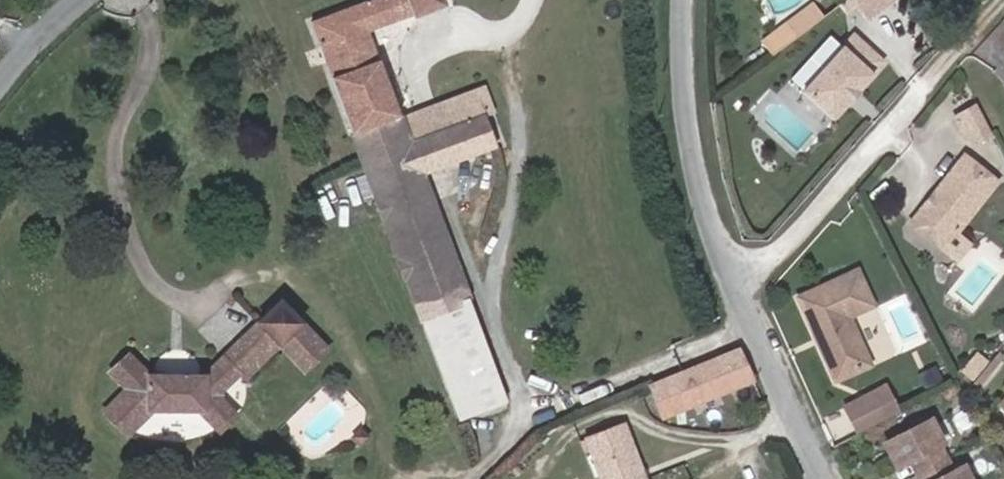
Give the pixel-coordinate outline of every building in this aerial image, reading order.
[(323,47),(369,29),(381,24),(416,10),(412,0),(363,0),(312,20),(323,47)] [(416,10),(440,0),(412,0),(416,10)] [(850,0),(843,0),(839,3),(846,13),(855,6),(850,0)] [(855,6),(865,19),(891,0),(850,0),(855,6)] [(795,36),(822,16),(813,3),(785,23),(795,36)] [(323,47),(346,110),(393,92),(369,29),(323,47)] [(859,90),(873,75),(872,74),(883,62),(853,35),(802,92),(832,119),(846,105),(844,103),(858,89),(859,90)] [(846,105),(860,90),(859,90),(858,89),(844,103),(846,105)] [(425,175),(393,92),(346,110),(403,256),(450,238),(425,175)] [(476,95),(406,122),(414,144),(426,139),(485,118),(476,95)] [(991,134),(976,105),(954,117),(963,136),(978,141),(991,134)] [(414,144),(425,175),(496,148),(485,118),(426,139),(414,144)] [(956,233),(997,182),(963,155),(910,222),(943,249),(956,233)] [(967,243),(956,233),(943,249),(955,258),(967,243)] [(450,238),(403,256),(467,422),(512,404),(450,238)] [(870,365),(849,317),(873,306),(857,270),(797,298),(835,381),(870,365)] [(287,306),(265,327),(285,348),(311,375),(333,355),(287,306)] [(265,327),(229,362),(245,379),(249,384),(285,348),(265,327)] [(761,378),(748,349),(660,384),(673,415),(761,378)] [(1003,357),(1003,356),(999,351),(962,396),(968,401),(1003,357)] [(971,378),(985,361),(977,354),(962,371),(971,378)] [(227,395),(245,379),(229,362),(212,378),(154,378),(134,360),(115,378),(132,394),(109,416),(133,440),(157,416),(209,416),(226,436),(242,421),(226,403),(227,395)] [(946,378),(939,364),(924,372),(931,386),(946,378)] [(898,415),(884,388),(875,392),(888,419),(898,415)] [(888,419),(875,392),(846,407),(860,434),(888,419)] [(981,429),(989,425),(983,413),(975,418),(981,429)] [(940,445),(943,443),(931,420),(884,444),(896,467),(910,461),(916,474),(946,458),(940,445)] [(609,478),(652,478),(632,428),(594,443),(609,478)] [(964,466),(953,472),(946,458),(916,474),(919,478),(970,478),(964,466)]
